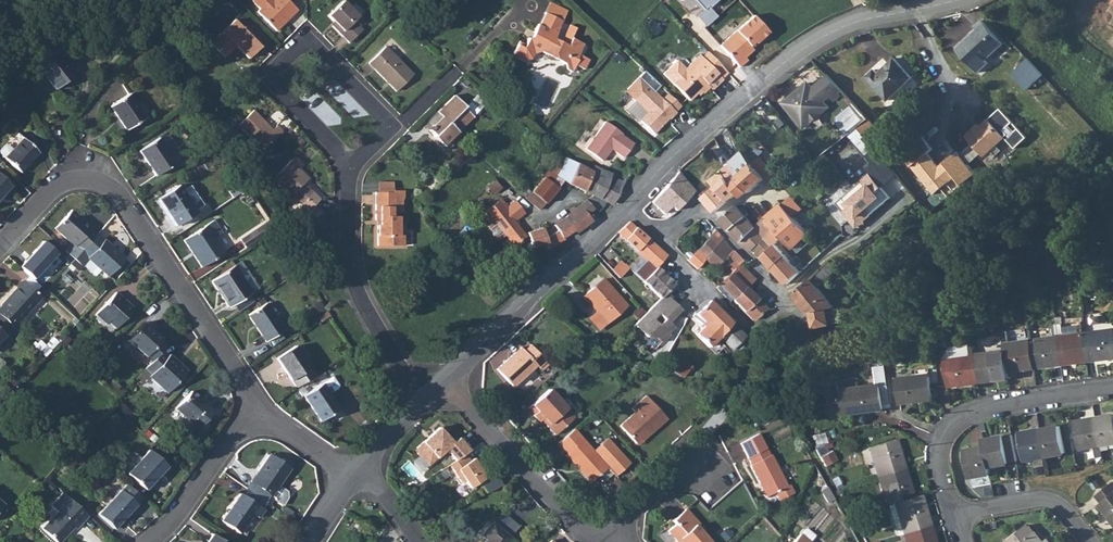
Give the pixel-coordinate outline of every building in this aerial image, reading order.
[(256,13),(275,32),(296,11),(285,0),(250,0),(249,1),(259,10),(256,13)] [(358,18),(349,8),(343,3),(328,18),(336,25),(333,28),(349,44),(362,31),(354,23),(358,18)] [(354,4),(349,8),(358,18),(363,13),(354,4)] [(261,34),(241,13),(221,33),(221,34),(210,45),(224,58),(235,47),(248,59),(260,48),(254,42),(261,34)] [(515,51),(517,59),(524,62),(526,63),(531,61),(535,55),(540,53),(543,53),(562,63),(565,65),(567,70),(573,73),(579,62),(577,60),(583,50),(585,46),(572,40),(571,41),(565,38),(563,44),(555,39),(564,22),(548,14),(541,26),(539,25),(535,32),(538,34),(536,38),(529,39),(527,44),(521,41),(515,51)] [(752,16),(719,46),(738,67),(745,60),(743,58),(751,50),(748,46),(753,43),(754,44),(766,33),(752,16)] [(978,32),(967,42),(987,61),(1004,44),(982,21),(975,28),(978,32)] [(967,42),(958,51),(980,74),(990,64),(987,61),(967,42)] [(385,48),(368,64),(396,92),(413,76),(385,48)] [(51,51),(33,66),(54,92),(73,77),(51,51)] [(701,59),(709,67),(715,61),(707,53),(701,59)] [(663,74),(689,100),(694,95),(698,99),(708,89),(711,91),(722,81),(721,80),(727,74),(715,61),(709,67),(701,59),(699,56),(685,68),(677,60),(663,74)] [(1044,74),(1029,58),(1018,68),(1034,84),(1044,74)] [(875,70),(866,78),(887,101),(912,79),(894,60),(879,74),(875,70)] [(645,71),(627,89),(634,97),(633,99),(634,101),(646,112),(638,120),(653,134),(668,120),(669,121),(676,114),(675,113),(662,100),(654,92),(660,86),(645,71)] [(829,77),(820,85),(830,98),(840,90),(829,77)] [(823,103),(812,90),(808,84),(782,104),(791,114),(795,115),(795,118),(803,129),(811,122),(814,124),(820,119),(819,116),(827,109),(823,103)] [(820,85),(812,90),(823,103),(830,98),(820,85)] [(627,89),(625,91),(633,99),(634,97),(627,89)] [(662,100),(675,113),(681,107),(677,103),(668,94),(662,100)] [(442,118),(429,130),(436,137),(435,137),(444,147),(475,118),(465,108),(466,107),(455,96),(438,113),(442,118)] [(126,97),(107,110),(122,133),(141,121),(126,97)] [(646,112),(634,101),(625,110),(637,121),(638,120),(646,112)] [(979,123),(965,136),(985,157),(1007,139),(1017,149),(1029,137),(1002,107),(982,125),(979,123)] [(253,111),(238,126),(264,152),(283,132),(276,126),(272,130),(253,111)] [(585,150),(602,163),(611,151),(623,160),(634,145),(622,136),(622,135),(606,123),(587,148),(585,150)] [(866,153),(875,146),(859,127),(850,134),(866,153)] [(157,139),(137,152),(154,177),(174,165),(157,139)] [(3,161),(13,170),(18,175),(37,154),(29,147),(22,141),(11,153),(3,161)] [(853,155),(843,141),(825,155),(836,169),(853,155)] [(11,153),(6,149),(4,149),(0,153),(0,158),(3,161),(11,153)] [(743,151),(732,161),(742,174),(754,163),(748,157),(743,151)] [(928,154),(912,168),(935,195),(956,176),(946,165),(941,169),(928,154)] [(563,181),(592,196),(587,201),(585,200),(581,203),(577,207),(579,209),(585,215),(589,211),(593,212),(597,212),(599,210),(603,206),(606,202),(613,205),(621,189),(632,174),(631,173),(627,178),(623,183),(615,180),(611,179),(610,178),(610,177),(611,175),(609,174),(603,171),(596,168),(593,167),(591,170),(591,171),(568,159),(559,155),(554,163),(549,171),(544,177),(526,198),(540,210),(563,181)] [(761,156),(758,159),(764,165),(759,169),(766,177),(772,183),(779,176),(761,156)] [(279,188),(281,186),(308,212),(303,218),(308,223),(320,212),(314,206),(320,200),(304,184),(308,180),(298,169),(302,165),(295,159),(273,181),(279,188)] [(758,159),(754,163),(759,169),(764,165),(758,159)] [(704,196),(703,197),(716,211),(723,205),(729,200),(738,193),(732,186),(741,180),(744,177),(742,174),(732,161),(728,165),(731,168),(725,174),(721,170),(710,180),(713,184),(702,193),(704,196)] [(744,177),(741,180),(749,189),(751,191),(766,177),(759,169),(754,163),(742,174),(744,177)] [(678,172),(652,203),(664,215),(672,208),(676,212),(698,191),(678,172)] [(871,175),(837,204),(851,220),(861,221),(870,213),(872,215),(891,198),(871,175)] [(9,189),(3,184),(0,181),(0,199),(9,189)] [(194,214),(181,194),(178,189),(157,202),(175,229),(195,215),(194,214)] [(189,189),(181,194),(194,214),(202,208),(189,189)] [(395,193),(376,193),(377,222),(382,222),(382,227),(380,227),(380,248),(406,247),(405,227),(401,227),(401,218),(396,218),(395,193)] [(791,215),(793,218),(803,210),(791,196),(782,204),(791,215)] [(491,225),(494,222),(493,221),(506,212),(505,211),(504,209),(507,208),(501,201),(483,216),(491,225)] [(493,221),(494,222),(512,246),(525,236),(514,222),(525,214),(518,206),(514,201),(507,208),(504,209),(505,211),(506,212),(493,221)] [(782,204),(765,217),(782,235),(793,247),(800,241),(808,233),(793,218),(791,215),(782,204)] [(741,210),(737,205),(722,218),(734,232),(742,240),(753,230),(757,227),(756,226),(741,210)] [(575,211),(566,217),(573,231),(574,233),(590,220),(585,215),(579,209),(575,211)] [(55,231),(56,233),(72,247),(66,254),(65,255),(72,262),(80,254),(95,237),(96,237),(91,233),(92,231),(71,213),(55,231)] [(861,221),(851,220),(858,228),(872,215),(870,213),(861,221)] [(558,231),(546,238),(548,243),(547,244),(548,249),(563,240),(562,237),(573,231),(566,217),(554,226),(558,231)] [(753,230),(742,240),(746,245),(751,251),(755,248),(758,252),(771,241),(774,243),(779,238),(782,235),(765,217),(762,220),(756,226),(757,227),(753,230)] [(214,222),(183,243),(202,269),(224,255),(215,240),(222,235),(214,222)] [(628,222),(617,233),(619,235),(624,240),(646,260),(634,273),(642,282),(655,269),(658,265),(666,256),(663,253),(628,222)] [(270,223),(240,243),(245,251),(275,231),(270,223)] [(542,228),(528,233),(533,251),(534,251),(534,247),(547,244),(548,243),(546,238),(542,228)] [(710,237),(716,244),(723,238),(716,229),(709,236),(710,237)] [(56,233),(50,239),(66,254),(72,247),(56,233)] [(95,237),(80,254),(87,260),(86,262),(106,280),(123,261),(103,243),(102,244),(95,237)] [(710,237),(696,250),(705,259),(708,262),(721,249),(716,244),(710,237)] [(721,249),(708,262),(711,265),(714,268),(727,255),(733,249),(729,245),(723,238),(716,244),(721,249)] [(771,241),(758,252),(763,258),(765,256),(774,247),(773,246),(779,239),(779,238),(774,243),(771,241)] [(774,247),(765,256),(789,283),(793,279),(801,272),(801,271),(786,256),(791,251),(779,239),(773,246),(774,247)] [(727,255),(737,265),(739,263),(743,260),(737,254),(733,249),(727,255)] [(696,250),(687,259),(691,263),(696,268),(705,259),(696,250)] [(924,253),(915,259),(926,274),(935,266),(924,253)] [(793,279),(789,283),(796,291),(810,279),(816,274),(824,266),(816,257),(806,266),(801,271),(801,272),(793,279)] [(621,259),(612,269),(621,277),(630,267),(621,259)] [(737,265),(716,286),(729,300),(732,298),(753,319),(765,308),(748,291),(754,285),(751,282),(755,279),(745,269),(739,263),(737,265)] [(642,282),(657,297),(662,292),(672,283),(664,275),(665,273),(658,265),(655,269),(642,282)] [(234,269),(212,283),(229,310),(233,307),(248,297),(252,295),(234,269)] [(816,274),(810,279),(817,287),(823,281),(816,274)] [(796,291),(794,293),(810,312),(811,312),(826,307),(827,307),(835,306),(817,287),(810,279),(796,291)] [(603,280),(582,297),(595,313),(589,318),(598,330),(625,306),(603,280)] [(0,310),(0,319),(11,329),(12,330),(18,325),(19,325),(40,301),(22,284),(0,308),(0,309),(1,310),(0,310)] [(666,294),(634,325),(648,339),(656,338),(660,342),(676,326),(671,322),(682,310),(666,294)] [(113,296),(93,318),(104,327),(107,325),(114,332),(132,312),(113,296)] [(233,307),(238,314),(253,304),(248,297),(233,307)] [(709,300),(699,310),(695,314),(704,323),(693,335),(706,347),(718,336),(735,353),(743,346),(739,342),(745,336),(709,300)] [(268,305),(249,317),(268,344),(286,332),(268,305)] [(826,307),(811,312),(813,327),(828,324),(826,307)] [(2,338),(11,329),(0,319),(0,340),(2,338)] [(143,356),(152,365),(163,353),(167,349),(159,342),(160,341),(143,326),(127,344),(142,357),(143,356)] [(1083,336),(1086,362),(1112,359),(1112,339),(1112,332),(1083,336)] [(1083,336),(1057,339),(1061,366),(1086,362),(1083,336)] [(1057,339),(1030,343),(1034,369),(1061,366),(1057,339)] [(1030,343),(1003,346),(1004,353),(1007,373),(1034,369),(1030,343)] [(521,349),(497,370),(513,388),(536,367),(539,370),(547,363),(532,346),(524,352),(521,349)] [(296,348),(278,360),(292,381),(311,369),(296,348)] [(152,365),(147,371),(153,376),(150,380),(168,396),(188,374),(170,357),(169,359),(163,353),(152,365)] [(1004,353),(976,357),(979,385),(1008,381),(1007,373),(1004,353)] [(976,357),(944,362),(948,389),(979,385),(976,357)] [(684,375),(692,367),(685,360),(677,368),(684,375)] [(305,395),(329,377),(325,371),(301,389),(305,395)] [(333,378),(322,386),(330,397),(339,390),(340,387),(333,378)] [(931,380),(897,385),(900,406),(934,401),(931,380)] [(322,386),(304,398),(321,423),(339,410),(330,397),(322,386)] [(548,389),(528,407),(534,414),(533,415),(539,421),(543,418),(548,423),(546,425),(555,435),(574,418),(548,389)] [(860,395),(846,396),(849,416),(861,415),(861,416),(883,414),(880,392),(873,392),(871,391),(860,392),(860,395)] [(191,394),(176,411),(198,432),(214,415),(191,394)] [(619,424),(635,442),(646,433),(648,435),(666,419),(645,395),(631,408),(634,411),(619,424)] [(1093,422),(1098,450),(1099,455),(1107,454),(1106,448),(1112,447),(1112,419),(1093,422)] [(1098,450),(1093,422),(1073,426),(1078,453),(1098,450)] [(466,452),(470,449),(459,437),(454,441),(440,426),(417,446),(417,452),(428,464),(446,448),(455,458),(466,452)] [(592,450),(573,428),(570,430),(557,442),(580,469),(578,470),(589,482),(606,468),(613,476),(628,463),(606,437),(592,450)] [(1061,430),(1040,434),(1045,461),(1066,457),(1061,430)] [(758,434),(740,444),(750,465),(749,466),(757,483),(760,481),(767,496),(773,493),(777,501),(792,493),(788,485),(786,487),(770,454),(769,455),(758,434)] [(1045,461),(1040,434),(1020,438),(1025,464),(1045,461)] [(891,441),(865,450),(875,479),(901,470),(891,441)] [(1001,441),(981,444),(982,452),(986,471),(1006,467),(1001,441)] [(466,452),(455,458),(449,462),(460,481),(464,479),(468,487),(475,483),(481,484),(489,479),(483,468),(480,467),(473,457),(470,459),(466,452)] [(986,471),(982,452),(962,456),(967,482),(987,478),(986,471)] [(829,453),(818,460),(821,465),(833,461),(829,453)] [(149,454),(128,477),(145,493),(167,470),(149,454)] [(291,471),(270,457),(248,492),(271,507),(275,501),(284,507),(288,500),(288,494),(280,488),(291,471)] [(833,461),(821,465),(823,469),(835,463),(833,461)] [(901,470),(875,479),(885,507),(891,505),(911,499),(901,470)] [(1099,506),(1112,495),(1112,490),(1110,486),(1094,499),(1099,506)] [(271,507),(248,492),(244,498),(242,497),(224,524),(241,535),(253,517),(261,522),(271,507)] [(106,509),(99,517),(114,531),(137,508),(120,493),(112,502),(107,497),(100,504),(106,509)] [(62,495),(51,508),(58,515),(42,532),(52,541),(63,541),(74,530),(76,531),(88,518),(62,495)] [(1097,508),(1112,527),(1112,495),(1099,506),(1097,508)] [(911,499),(891,505),(901,534),(927,526),(917,497),(911,499)] [(690,524),(693,521),(681,508),(668,519),(671,522),(664,529),(673,539),(676,537),(678,540),(676,541),(704,541),(705,540),(697,532),(690,524)] [(521,527),(504,512),(483,535),(489,540),(487,541),(507,541),(521,527)] [(901,534),(903,541),(932,541),(927,526),(901,534)] [(801,528),(797,533),(807,541),(812,535),(803,528),(801,528)] [(789,541),(808,541),(807,541),(797,533),(789,541)]
